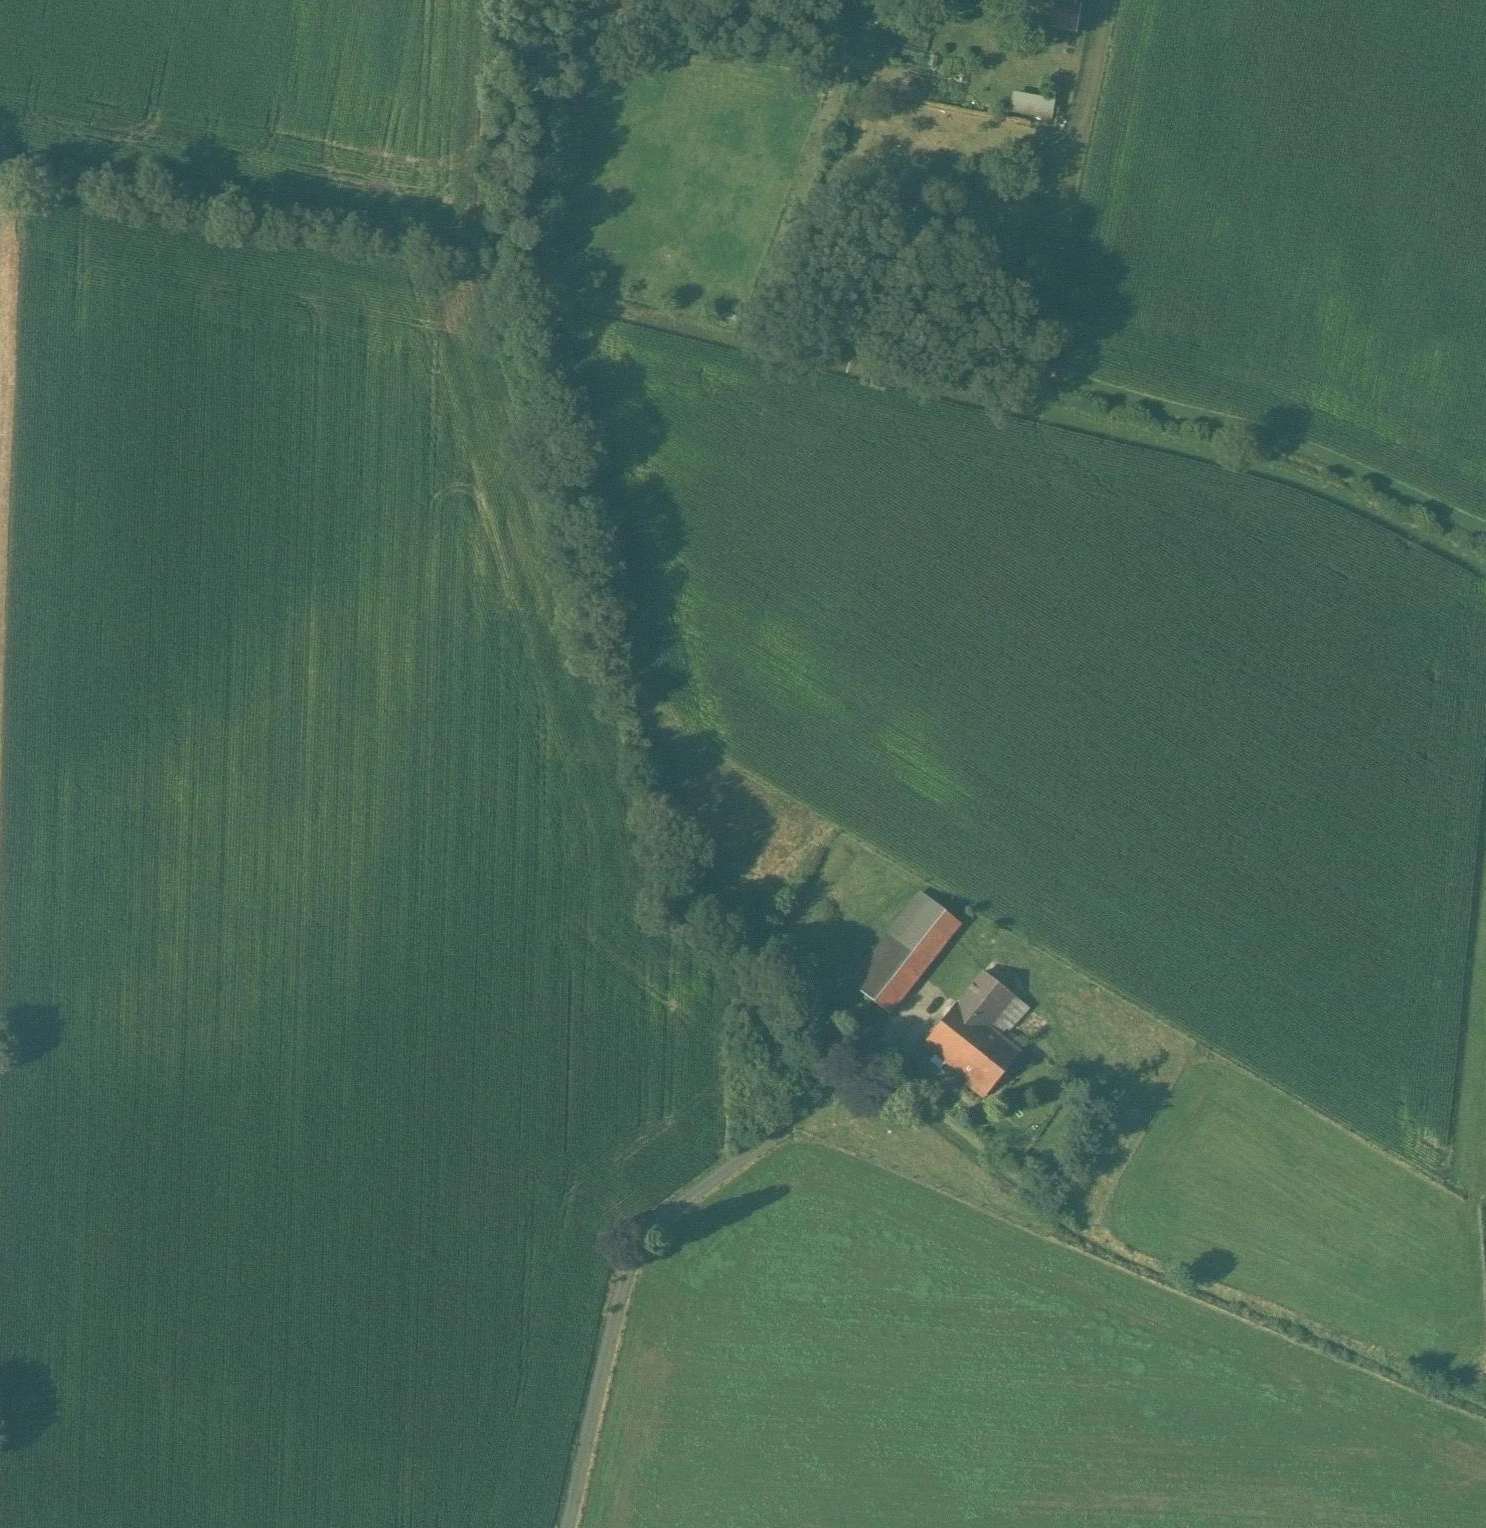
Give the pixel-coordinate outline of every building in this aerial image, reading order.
[(1034,1),(1039,2),(1035,23),(1075,30),(1079,6),(1073,5),(1074,0),(1034,0),(1034,1)] [(922,892),(850,984),(888,1012),(960,923),(922,892)] [(984,971),(959,1003),(957,1002),(925,1043),(972,1080),(970,1085),(980,1093),(984,1090),(987,1092),(1019,1052),(999,1035),(1006,1026),(1009,1029),(1029,1007),(984,971)]
